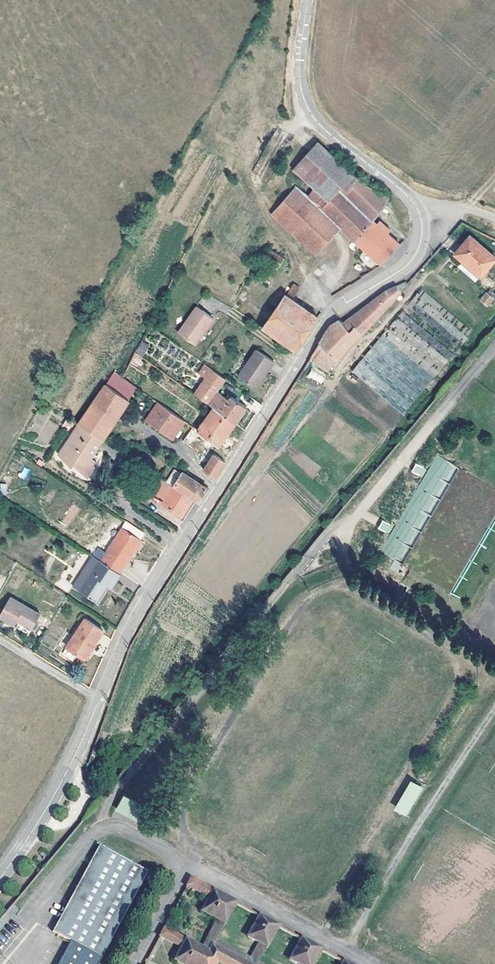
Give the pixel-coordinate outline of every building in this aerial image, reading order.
[(381,264),(399,244),(387,233),(389,230),(378,221),(375,223),(371,220),(384,205),(388,198),(365,186),(356,178),(340,164),(316,142),(292,168),(293,169),(286,180),(294,188),(338,228),(381,264)] [(315,254),(338,228),(294,188),(271,213),(315,254)] [(480,276),(494,259),(494,258),(469,237),(455,253),(467,263),(466,264),(480,276)] [(269,250),(264,259),(277,268),(283,258),(269,250)] [(467,263),(455,253),(453,255),(461,261),(459,263),(478,279),(480,276),(466,264),(467,263)] [(329,325),(310,357),(326,367),(328,368),(407,283),(406,282),(404,281),(384,291),(342,322),(339,320),(329,325)] [(244,286),(232,307),(295,350),(317,316),(288,297),(294,289),(290,286),(284,294),(267,321),(258,315),(242,305),(250,290),(244,286)] [(267,321),(284,294),(276,288),(258,315),(267,321)] [(468,327),(422,288),(352,371),(398,410),(468,327)] [(478,300),(487,307),(494,299),(486,292),(478,300)] [(195,305),(176,332),(193,344),(212,318),(208,315),(195,305)] [(255,350),(238,375),(255,387),(266,371),(272,362),(255,350)] [(227,400),(225,398),(216,391),(225,378),(211,368),(193,393),(212,406),(234,422),(245,406),(230,395),(227,400)] [(310,370),(307,377),(322,383),(325,376),(310,370)] [(104,386),(129,401),(138,386),(122,376),(114,371),(104,386)] [(103,441),(129,401),(104,386),(78,425),(102,441),(103,441)] [(173,436),(184,420),(159,401),(147,418),(173,436)] [(212,406),(197,429),(213,441),(207,450),(213,454),(208,463),(203,469),(214,477),(223,463),(233,447),(222,441),(234,422),(212,406)] [(92,456),(102,441),(78,425),(59,455),(71,467),(73,465),(86,478),(96,463),(91,459),(92,456)] [(191,425),(188,432),(193,435),(197,429),(191,425)] [(213,454),(207,450),(202,459),(208,463),(213,454)] [(436,455),(381,552),(403,564),(457,467),(436,455)] [(411,473),(423,477),(426,468),(414,464),(411,473)] [(19,477),(26,479),(30,470),(23,467),(19,477)] [(165,481),(192,499),(198,502),(207,488),(183,471),(181,473),(174,468),(165,481)] [(163,503),(178,514),(181,516),(192,499),(165,481),(163,480),(155,493),(165,499),(163,503)] [(68,526),(80,509),(73,504),(61,522),(68,526)] [(378,529),(389,534),(393,525),(382,520),(378,529)] [(126,522),(123,528),(140,537),(143,532),(126,522)] [(122,528),(100,561),(117,572),(138,539),(122,528)] [(110,587),(119,573),(117,572),(100,561),(98,559),(78,590),(95,601),(106,585),(110,587)] [(391,570),(398,572),(400,563),(392,561),(391,570)] [(118,580),(134,590),(137,586),(121,575),(118,580)] [(0,615),(0,617),(13,624),(16,619),(31,627),(39,613),(10,597),(0,615)] [(84,619),(62,653),(72,660),(77,653),(84,658),(102,630),(84,619)] [(410,772),(391,807),(407,815),(426,780),(410,772)] [(58,963),(98,963),(147,871),(98,845),(51,932),(70,942),(58,963)] [(367,865),(358,860),(348,878),(357,882),(367,865)] [(259,963),(278,926),(259,916),(248,937),(260,943),(251,959),(217,941),(236,903),(190,878),(186,886),(208,898),(201,912),(217,920),(202,949),(163,928),(159,936),(181,948),(175,960),(182,963),(216,963),(217,962),(219,963),(260,963),(259,963)] [(321,949),(301,939),(290,959),(299,963),(313,963),(321,949)]
